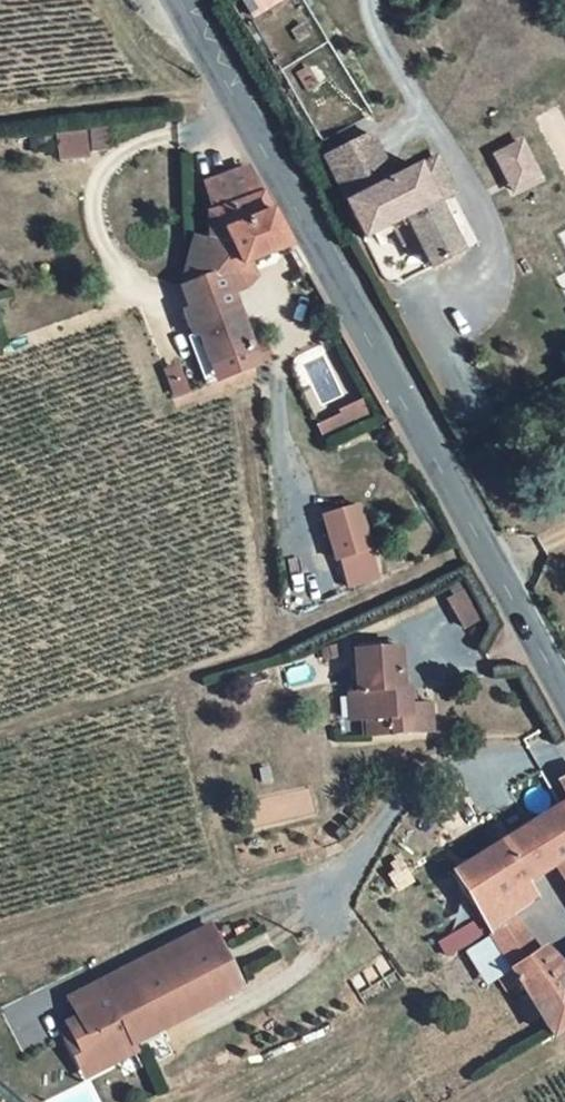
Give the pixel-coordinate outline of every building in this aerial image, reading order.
[(253,17),(278,0),(242,0),(253,17)] [(373,167),(350,122),(304,146),(348,223),(362,215),(378,243),(400,231),(412,252),(438,238),(394,155),(373,167)] [(56,132),(58,159),(88,156),(86,130),(56,132)] [(511,195),(545,181),(525,136),(491,151),(511,195)] [(224,158),(192,166),(181,169),(180,184),(188,192),(182,216),(197,259),(206,259),(265,235),(224,158)] [(158,259),(189,340),(230,325),(206,259),(197,259),(182,216),(169,213),(158,259)] [(317,408),(352,392),(329,342),(294,358),(317,408)] [(176,363),(163,369),(175,398),(188,392),(176,363)] [(322,434),(371,414),(365,400),(316,420),(322,434)] [(342,589),(381,578),(360,501),(321,512),(342,589)] [(455,602),(442,576),(424,585),(438,612),(455,602)] [(377,674),(373,633),(325,640),(331,676),(335,680),(337,704),(342,707),(343,723),(368,721),(366,704),(386,703),(387,718),(407,717),(405,689),(386,691),(385,673),(377,674)] [(556,755),(530,770),(543,791),(530,799),(432,859),(428,862),(466,922),(498,904),(494,898),(483,880),(507,865),(539,845),(564,889),(564,771),(556,755)] [(483,880),(494,898),(517,882),(507,865),(483,880)] [(466,922),(487,957),(518,938),(498,904),(466,922)] [(188,916),(81,972),(87,984),(184,932),(210,982),(219,977),(188,916)] [(49,1022),(67,1057),(112,1033),(210,982),(184,932),(87,984),(81,972),(47,990),(57,1008),(61,1016),(49,1022)] [(518,938),(487,957),(473,966),(483,984),(498,975),(528,1022),(564,999),(564,954),(538,970),(518,938)] [(45,1015),(49,1022),(61,1016),(57,1008),(45,1015)] [(116,1041),(112,1033),(67,1057),(49,1022),(40,1027),(63,1069),(116,1041)]
